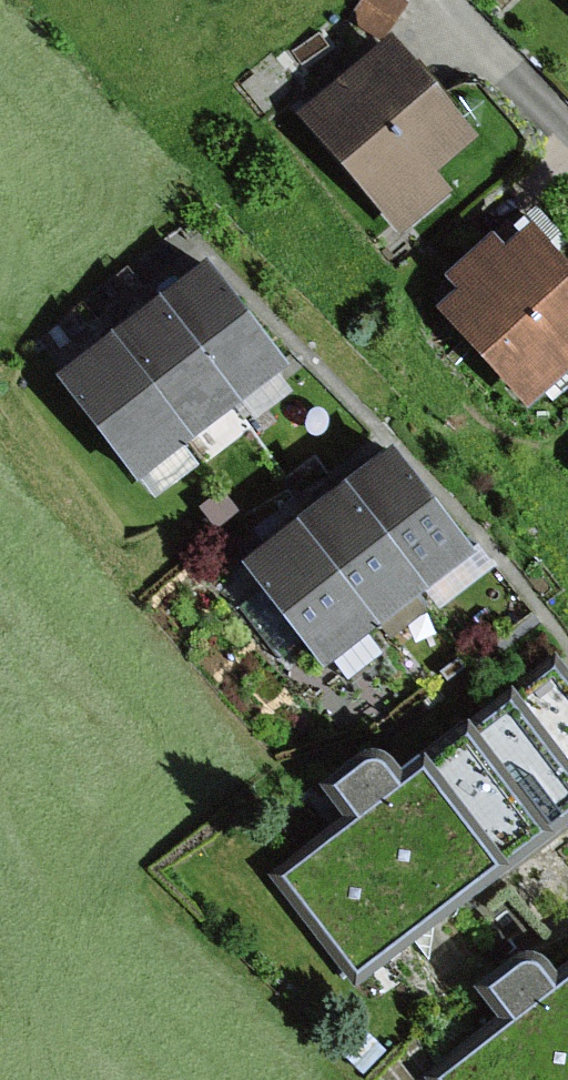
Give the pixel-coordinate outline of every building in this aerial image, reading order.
[(355,17),(391,35),(408,0),(364,0),(355,17)] [(388,38),(298,114),(400,235),(449,194),(432,173),(473,138),(388,38)] [(434,312),(527,411),(567,372),(567,273),(526,228),(500,252),(488,238),(444,279),(456,292),(434,312)] [(207,267),(159,304),(241,409),(289,372),(207,267)] [(159,304),(110,342),(191,448),(241,409),(159,304)] [(110,342),(56,382),(137,489),(191,448),(110,342)] [(390,451),(341,488),(423,593),(471,556),(390,451)] [(341,488),(293,526),(373,632),(423,593),(341,488)] [(221,492),(199,510),(215,530),(237,512),(221,492)] [(293,526),(239,566),(319,673),(373,632),(293,526)] [(288,881),(358,978),(567,823),(567,680),(562,672),(397,795),(380,774),(371,770),(360,772),(331,794),(357,825),(288,881)] [(442,1079),(567,1079),(567,982),(550,996),(533,975),(524,970),(513,973),(484,994),(510,1026),(442,1079)]
